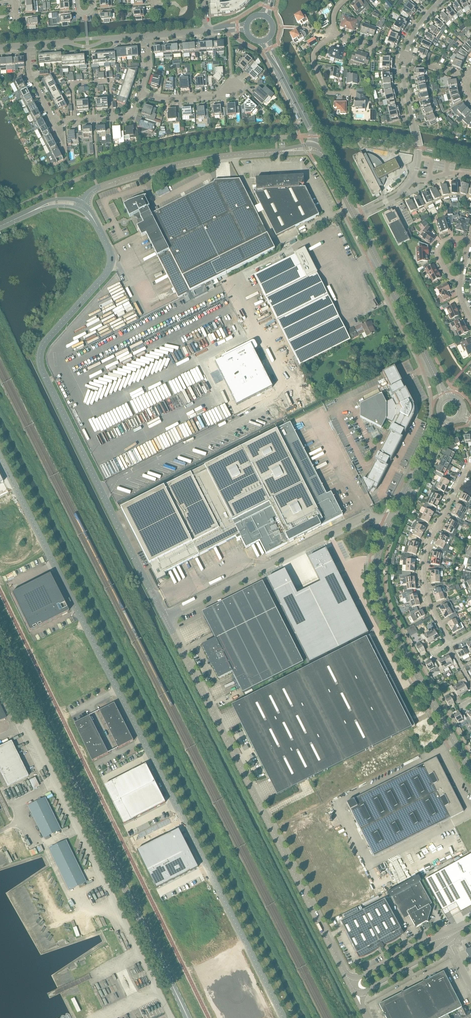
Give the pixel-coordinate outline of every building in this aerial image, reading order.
[(211,17),(226,16),(231,15),(233,15),(236,14),(239,12),(241,11),(244,9),(246,7),(249,5),(250,4),(252,0),(238,0),(237,0),(236,1),(235,2),(230,4),(228,5),(225,5),(220,5),(220,2),(220,0),(209,0),(209,3),(210,3),(210,6),(210,17),(211,17)] [(351,5),(356,11),(355,12),(358,15),(361,13),(366,8),(369,5),(368,5),(364,0),(363,0),(361,2),(359,0),(357,0),(351,5)] [(385,2),(391,8),(394,6),(388,0),(387,0),(385,2)] [(456,3),(462,11),(464,10),(466,12),(470,10),(469,7),(464,0),(461,0),(460,1),(461,2),(460,2),(460,3),(458,5),(456,3)] [(411,2),(406,9),(413,14),(416,11),(415,10),(416,9),(415,9),(416,6),(411,2)] [(449,8),(456,15),(458,18),(464,13),(462,11),(456,3),(453,5),(454,6),(453,7),(453,8),(451,10),(449,8)] [(142,20),(142,19),(142,17),(144,17),(144,11),(145,11),(145,7),(132,8),(132,12),(134,12),(134,17),(136,17),(136,20),(142,20)] [(443,13),(443,14),(450,20),(452,23),(455,20),(458,18),(456,15),(449,8),(446,11),(447,12),(446,13),(447,13),(445,15),(443,13)] [(406,9),(401,15),(407,19),(409,17),(409,18),(410,17),(411,17),(413,14),(406,9)] [(110,22),(110,19),(112,19),(111,14),(113,14),(112,10),(99,11),(100,15),(101,14),(101,20),(104,20),(104,23),(110,22)] [(62,23),(62,25),(62,26),(68,26),(68,25),(68,23),(70,23),(70,17),(71,17),(71,13),(58,14),(58,13),(51,13),(52,18),(57,18),(57,24),(62,23)] [(303,13),(302,14),(295,18),(298,23),(300,22),(302,25),(308,22),(303,13)] [(437,20),(444,26),(450,20),(443,14),(440,17),(441,17),(440,18),(441,19),(439,21),(437,20)] [(401,15),(397,23),(405,28),(407,24),(406,23),(407,22),(406,22),(407,19),(401,15)] [(36,28),(35,25),(37,25),(37,20),(38,19),(38,16),(25,17),(25,20),(27,20),(27,26),(29,26),(30,29),(36,28)] [(360,22),(357,19),(356,21),(344,17),(341,26),(353,31),(354,28),(358,29),(360,22)] [(381,29),(385,21),(381,17),(376,27),(381,29)] [(431,26),(439,32),(442,34),(443,32),(447,28),(444,26),(437,20),(434,23),(435,24),(434,25),(435,25),(433,28),(431,26)] [(397,23),(392,30),(399,34),(401,31),(401,32),(402,30),(403,31),(405,28),(397,23)] [(365,34),(367,35),(369,36),(369,35),(374,36),(376,28),(363,24),(360,33),(361,33),(362,34),(364,35),(365,34)] [(427,33),(426,34),(435,38),(436,36),(439,38),(442,34),(439,32),(431,26),(431,27),(429,30),(430,31),(429,32),(430,32),(429,35),(427,33)] [(392,30),(389,38),(398,42),(400,38),(399,38),(399,36),(398,36),(399,34),(392,30)] [(290,35),(293,40),(295,43),(306,37),(306,36),(306,35),(305,34),(305,33),(304,33),(303,32),(301,34),(300,32),(297,34),(296,32),(290,35)] [(422,41),(431,45),(433,43),(435,45),(438,40),(435,38),(426,34),(427,34),(425,37),(426,38),(425,39),(426,39),(425,42),(422,41)] [(397,45),(398,42),(389,38),(386,46),(393,49),(394,46),(395,46),(396,45),(397,45)] [(220,42),(215,42),(216,53),(219,52),(225,52),(224,48),(224,39),(220,39),(220,42)] [(203,43),(197,44),(198,53),(201,53),(207,52),(206,40),(202,40),(203,43)] [(210,40),(206,40),(207,52),(213,52),(213,61),(216,61),(216,53),(215,42),(210,43),(210,40)] [(185,45),(180,45),(181,52),(183,52),(184,54),(190,53),(189,41),(185,42),(185,45)] [(192,41),(189,41),(190,53),(195,53),(196,58),(199,58),(198,53),(197,44),(192,44),(192,41)] [(419,49),(428,52),(429,50),(432,51),(434,46),(431,45),(422,41),(421,45),(422,45),(421,47),(422,47),(421,50),(419,49)] [(168,46),(163,46),(163,53),(164,59),(172,58),(172,55),(171,43),(168,43),(168,46)] [(175,43),(171,43),(172,55),(181,54),(181,52),(180,45),(175,45),(175,43)] [(157,44),(154,44),(154,54),(163,53),(163,56),(163,46),(158,47),(157,44)] [(330,48),(328,54),(331,55),(330,57),(331,58),(330,61),(334,62),(335,59),(335,58),(337,59),(341,60),(341,59),(342,56),(343,53),(345,49),(341,48),(335,46),(334,50),(330,48)] [(458,48),(458,49),(467,55),(470,52),(465,46),(462,48),(459,47),(458,48)] [(419,49),(418,53),(419,53),(418,55),(419,55),(418,58),(428,61),(431,53),(428,52),(419,49)] [(458,49),(454,54),(464,59),(467,55),(458,49)] [(354,53),(351,59),(368,65),(370,59),(367,58),(368,55),(357,52),(356,54),(354,53)] [(240,64),(239,66),(243,70),(243,71),(244,70),(245,69),(249,65),(251,67),(255,62),(253,60),(247,55),(245,54),(243,58),(243,59),(240,64)] [(451,60),(462,64),(464,59),(454,54),(452,57),(452,58),(451,60)] [(19,58),(14,58),(15,70),(15,71),(18,71),(18,68),(19,68),(24,67),(25,67),(24,64),(23,55),(19,55),(19,58)] [(85,55),(79,56),(80,65),(80,69),(87,68),(87,63),(85,63),(85,56),(85,55)] [(383,55),(383,63),(392,64),(392,60),(391,60),(391,58),(388,58),(388,57),(383,55)] [(9,56),(5,56),(6,71),(15,70),(14,58),(9,59),(9,56)] [(451,60),(454,61),(451,68),(459,71),(459,69),(460,70),(461,66),(462,64),(451,60)] [(253,70),(249,75),(252,79),(253,78),(254,79),(257,76),(257,77),(258,76),(259,77),(262,73),(261,73),(263,71),(260,69),(261,68),(255,62),(251,67),(251,68),(253,70)] [(383,63),(382,72),(389,72),(390,69),(391,69),(391,68),(392,68),(392,64),(383,63)] [(341,70),(341,67),(332,66),(332,69),(329,69),(328,71),(331,71),(331,73),(330,73),(329,78),(334,78),(334,77),(338,78),(339,70),(341,70)] [(128,70),(126,75),(136,78),(138,71),(138,69),(138,68),(130,69),(129,70),(128,69),(128,70)] [(208,76),(209,86),(212,85),(216,81),(218,82),(222,78),(223,76),(223,74),(223,68),(217,68),(215,68),(216,73),(216,74),(213,77),(212,76),(208,76)] [(351,73),(348,73),(348,70),(344,70),(344,78),(347,78),(347,84),(352,84),(357,84),(357,75),(351,75),(351,73)] [(414,70),(414,74),(416,74),(416,75),(415,75),(415,79),(414,80),(424,78),(424,75),(427,75),(427,70),(424,70),(414,70)] [(389,72),(382,72),(383,80),(392,79),(392,75),(391,75),(391,74),(390,74),(389,72)] [(179,82),(180,82),(181,90),(189,89),(189,86),(192,86),(191,73),(186,73),(185,77),(183,77),(181,78),(180,78),(180,82),(179,82)] [(207,86),(207,80),(206,74),(199,75),(200,75),(200,76),(198,78),(195,78),(196,88),(195,88),(195,89),(201,88),(200,88),(200,87),(204,87),(203,86),(207,86)] [(42,80),(45,85),(54,81),(51,75),(42,80)] [(126,75),(124,80),(134,83),(134,81),(136,78),(126,75)] [(154,76),(150,87),(158,89),(159,85),(162,86),(161,87),(162,87),(163,78),(161,77),(158,76),(153,75),(153,76),(154,76)] [(16,82),(14,83),(16,89),(18,91),(26,87),(24,82),(26,81),(24,78),(23,78),(20,80),(16,82)] [(174,87),(177,87),(176,78),(170,78),(170,82),(166,82),(166,90),(172,90),(172,91),(173,91),(174,90),(174,89),(174,87)] [(424,78),(414,80),(415,80),(415,84),(416,85),(417,87),(416,87),(416,88),(426,85),(425,83),(428,83),(427,78),(424,78)] [(451,78),(451,80),(448,80),(449,88),(457,86),(456,81),(455,81),(455,79),(451,78)] [(54,81),(45,85),(47,90),(56,86),(59,84),(57,79),(54,81)] [(392,79),(383,80),(384,89),(391,87),(391,85),(392,85),(392,83),(393,83),(392,79)] [(124,80),(123,86),(132,89),(134,83),(124,80)] [(426,85),(416,88),(417,91),(418,91),(418,93),(419,92),(420,95),(417,95),(418,95),(427,93),(426,85)] [(59,91),(56,86),(47,90),(50,95),(59,91)] [(121,91),(129,94),(130,94),(132,89),(123,86),(121,91)] [(457,86),(449,88),(449,91),(446,93),(446,94),(446,95),(458,91),(457,86)] [(15,93),(13,94),(14,95),(15,94),(18,99),(16,99),(17,101),(19,100),(22,99),(32,93),(31,90),(28,91),(26,87),(18,91),(15,93)] [(263,90),(259,87),(254,93),(257,95),(254,97),(262,105),(269,97),(271,98),(274,95),(265,87),(263,90)] [(391,87),(384,89),(386,97),(395,95),(394,91),(393,91),(393,90),(392,90),(391,88),(391,87)] [(50,95),(52,99),(53,100),(61,96),(59,91),(50,95)] [(128,100),(130,94),(129,94),(121,91),(119,97),(128,100)] [(448,101),(459,96),(458,91),(446,95),(447,99),(448,101)] [(357,93),(357,99),(354,99),(354,108),(358,108),(358,109),(365,109),(365,99),(364,99),(364,92),(357,92),(357,93)] [(32,93),(22,99),(22,100),(25,105),(22,107),(22,108),(26,106),(34,102),(32,98),(34,96),(32,93)] [(427,93),(418,95),(419,99),(420,99),(420,100),(421,100),(422,102),(419,103),(429,100),(427,93)] [(395,95),(386,97),(388,105),(395,103),(394,100),(395,100),(395,99),(396,99),(395,95)] [(64,101),(61,96),(53,100),(55,105),(64,101)] [(461,101),(459,96),(448,101),(451,100),(453,103),(450,105),(451,107),(461,101)] [(96,110),(102,110),(101,97),(94,97),(94,101),(96,100),(96,110)] [(126,105),(128,100),(119,97),(117,102),(126,105)] [(244,106),(241,106),(242,118),(248,118),(247,114),(252,114),(256,109),(259,112),(263,108),(253,99),(251,101),(250,100),(248,99),(246,102),(244,104),(244,106)] [(429,100),(419,103),(420,103),(421,107),(422,107),(422,108),(423,108),(424,110),(422,111),(431,108),(429,100)] [(58,111),(59,110),(67,106),(64,101),(55,105),(58,111)] [(34,102),(26,106),(30,114),(40,109),(39,105),(36,107),(34,102)] [(346,102),(341,102),(334,102),(334,108),(337,108),(337,111),(340,111),(340,114),(347,114),(346,102)] [(395,103),(388,105),(390,113),(399,111),(398,107),(397,108),(397,106),(395,107),(395,103)] [(236,114),(240,114),(239,107),(236,107),(235,104),(227,105),(228,115),(236,114)] [(154,121),(161,123),(161,121),(155,119),(156,115),(152,113),(153,108),(150,107),(149,105),(148,106),(145,105),(142,114),(149,116),(147,119),(154,121)] [(225,116),(224,108),(221,108),(221,105),(218,105),(215,105),(215,106),(212,106),(213,115),(215,115),(216,115),(217,115),(218,115),(219,115),(220,114),(221,114),(222,117),(225,116)] [(454,107),(451,109),(454,112),(456,114),(458,117),(459,117),(467,109),(463,105),(460,108),(458,105),(454,107)] [(184,108),(182,108),(183,116),(189,116),(189,120),(192,120),(192,123),(195,122),(195,119),(194,112),(191,113),(191,109),(191,108),(187,108),(187,107),(184,107),(184,108)] [(204,107),(197,107),(198,118),(205,117),(205,119),(209,118),(208,109),(205,110),(204,107)] [(180,122),(179,114),(176,114),(176,109),(171,109),(171,108),(168,109),(168,113),(167,113),(168,120),(176,119),(176,123),(180,122)] [(431,108),(422,111),(423,115),(424,115),(425,116),(424,116),(424,119),(433,115),(431,108)] [(40,109),(30,114),(34,122),(42,118),(40,113),(42,112),(40,109)] [(459,117),(462,120),(467,125),(468,124),(470,119),(470,118),(468,116),(470,113),(470,112),(467,109),(459,117)] [(390,113),(386,114),(386,115),(387,121),(389,121),(389,122),(390,121),(391,122),(392,122),(394,121),(399,120),(400,120),(399,117),(399,115),(400,115),(399,111),(390,113)] [(433,115),(424,119),(425,119),(426,123),(427,122),(428,123),(429,123),(430,126),(437,123),(433,115)] [(34,122),(33,123),(37,130),(38,130),(48,124),(47,121),(44,122),(42,118),(34,122)] [(154,121),(147,119),(146,123),(140,120),(138,127),(143,129),(143,132),(148,130),(153,132),(154,129),(154,130),(155,128),(154,128),(155,126),(160,127),(161,124),(161,123),(154,121)] [(38,130),(35,131),(39,139),(42,137),(50,133),(48,129),(50,127),(48,124),(38,130)] [(105,129),(105,126),(96,127),(98,143),(102,142),(102,137),(106,137),(106,144),(112,143),(111,135),(110,129),(105,129)] [(126,136),(124,136),(124,140),(130,140),(130,138),(139,137),(138,131),(134,131),(134,126),(129,126),(129,127),(125,127),(126,136)] [(78,132),(78,134),(79,138),(84,137),(84,138),(90,138),(90,137),(93,136),(92,127),(83,128),(83,131),(78,132)] [(124,140),(124,136),(123,132),(120,132),(120,129),(117,129),(117,127),(116,127),(114,127),(114,128),(113,128),(113,140),(118,139),(119,143),(124,143),(124,140)] [(79,144),(79,138),(78,134),(75,134),(75,131),(68,131),(69,137),(67,137),(68,145),(72,145),(72,141),(75,141),(76,144),(79,144)] [(50,133),(42,137),(46,145),(56,140),(55,136),(52,138),(50,133)] [(56,140),(46,145),(50,153),(58,149),(56,144),(58,143),(56,140)] [(58,149),(50,153),(55,164),(64,159),(60,153),(58,149)] [(365,154),(366,155),(365,155),(366,155),(363,156),(361,153),(353,157),(355,161),(373,197),(381,192),(379,187),(381,186),(382,187),(383,186),(382,187),(383,187),(384,185),(384,183),(385,181),(385,179),(386,177),(386,176),(400,169),(395,160),(383,166),(383,165),(382,164),(380,162),(380,161),(379,160),(378,159),(376,158),(374,157),(373,156),(371,155),(369,155),(367,154),(365,154)] [(283,177),(276,178),(276,189),(277,189),(296,227),(319,215),(305,187),(304,187),(299,188),(299,185),(304,185),(304,176),(299,176),(296,176),(296,177),(295,177),(294,176),(293,176),(291,176),(290,176),(289,176),(288,176),(287,176),(286,176),(285,177),(284,177),(283,178),(283,177)] [(258,190),(253,190),(253,191),(276,236),(296,227),(277,189),(276,189),(276,178),(273,178),(273,179),(271,178),(270,177),(268,177),(266,177),(264,178),(262,178),(261,179),(260,178),(256,179),(256,183),(257,183),(258,190)] [(127,204),(124,205),(130,217),(133,215),(134,216),(135,217),(136,217),(137,217),(137,218),(138,218),(138,219),(139,221),(138,221),(138,223),(140,226),(137,227),(140,231),(142,235),(142,237),(146,234),(157,256),(176,293),(178,298),(191,292),(194,299),(208,292),(214,288),(213,285),(211,281),(217,279),(218,278),(258,258),(275,249),(269,238),(247,194),(240,179),(219,181),(211,181),(211,184),(151,214),(148,208),(150,207),(145,198),(146,197),(143,198),(140,198),(137,199),(133,201),(130,202),(127,203),(127,204)] [(451,190),(448,191),(449,197),(450,199),(458,198),(458,197),(458,196),(457,190),(457,188),(457,184),(455,184),(455,183),(451,183),(451,187),(451,190)] [(461,190),(457,190),(458,196),(460,196),(460,197),(466,198),(467,190),(468,185),(466,185),(466,184),(462,183),(461,190)] [(442,192),(438,194),(441,200),(444,198),(449,197),(448,191),(446,185),(444,186),(443,185),(440,186),(442,192)] [(156,192),(159,197),(170,191),(168,186),(156,192)] [(433,189),(430,191),(433,197),(430,198),(433,204),(441,200),(438,194),(436,189),(433,190),(433,189)] [(425,193),(422,195),(425,201),(422,202),(425,208),(426,210),(429,208),(428,206),(433,204),(430,198),(428,193),(425,194),(425,193)] [(417,197),(414,199),(417,205),(414,206),(417,212),(425,208),(422,202),(420,197),(417,198),(417,197)] [(409,201),(406,203),(409,210),(408,210),(410,215),(417,212),(414,206),(412,201),(409,202),(409,201)] [(398,246),(406,242),(410,240),(409,239),(411,238),(411,235),(410,232),(409,229),(408,229),(409,229),(405,231),(395,211),(391,213),(391,211),(391,210),(382,215),(398,246)] [(448,230),(447,226),(449,226),(449,225),(453,225),(453,215),(447,215),(447,217),(443,217),(443,218),(436,220),(437,223),(439,230),(438,231),(439,234),(442,233),(442,232),(448,230)] [(457,226),(456,230),(463,232),(465,225),(468,226),(470,219),(460,217),(460,220),(458,220),(457,223),(456,223),(456,222),(455,226),(457,226)] [(427,226),(423,232),(425,234),(423,238),(431,244),(435,238),(430,233),(432,230),(427,226)] [(429,255),(428,245),(419,242),(419,248),(417,249),(417,255),(417,261),(418,261),(418,262),(428,261),(428,260),(428,256),(428,255),(429,255)] [(295,254),(255,274),(298,361),(296,362),(298,366),(301,365),(350,340),(349,337),(356,334),(353,327),(345,331),(316,272),(317,272),(305,248),(295,253),(295,254)] [(439,277),(440,277),(438,272),(437,272),(433,265),(429,267),(428,264),(423,267),(424,270),(426,269),(433,282),(440,278),(439,277)] [(356,288),(361,299),(372,294),(366,281),(358,285),(359,287),(356,288)] [(450,290),(447,283),(437,288),(440,295),(441,295),(444,301),(450,297),(447,292),(450,290)] [(451,319),(459,316),(457,312),(458,312),(456,308),(454,305),(449,307),(447,304),(442,306),(443,310),(447,308),(449,315),(448,315),(450,319),(451,318),(451,319)] [(468,332),(463,322),(460,324),(458,320),(451,324),(453,328),(454,327),(455,331),(456,331),(456,330),(457,330),(460,337),(464,334),(464,335),(467,334),(467,333),(468,332)] [(361,324),(355,327),(356,329),(359,335),(365,332),(367,337),(376,332),(372,325),(371,322),(369,323),(362,326),(361,324)] [(459,341),(460,344),(461,345),(463,350),(464,352),(466,351),(468,355),(470,354),(470,339),(464,342),(463,339),(459,341)] [(222,359),(215,363),(237,405),(273,387),(269,380),(253,349),(252,347),(252,346),(251,346),(250,346),(249,346),(246,347),(242,349),(222,359)] [(401,384),(402,383),(403,384),(394,367),(388,370),(387,369),(388,370),(383,373),(383,372),(383,373),(391,389),(401,384)] [(360,404),(360,411),(414,411),(414,409),(413,409),(413,408),(412,406),(414,405),(414,406),(414,405),(405,389),(404,390),(401,384),(391,389),(389,390),(390,392),(389,393),(392,400),(386,403),(382,394),(360,404)] [(205,427),(220,420),(217,415),(215,416),(214,413),(213,413),(211,410),(201,415),(202,418),(201,419),(205,427)] [(414,413),(414,411),(360,411),(360,417),(382,428),(386,419),(392,422),(388,429),(390,430),(389,432),(391,433),(401,438),(404,432),(405,433),(414,416),(412,416),(413,414),(413,412),(414,413)] [(113,418),(107,420),(109,425),(123,418),(121,415),(113,418)] [(125,507),(121,509),(151,568),(157,580),(160,578),(161,579),(163,578),(166,576),(165,573),(197,557),(236,537),(237,536),(238,539),(236,540),(242,550),(242,551),(243,551),(243,552),(250,559),(251,559),(252,559),(253,559),(254,559),(254,558),(255,558),(255,557),(255,556),(253,551),(262,546),(264,550),(266,553),(266,554),(289,543),(343,515),(331,492),(327,494),(318,476),(290,423),(241,448),(205,466),(162,488),(125,507)] [(375,460),(376,461),(377,461),(387,466),(388,463),(389,460),(391,461),(403,438),(402,438),(401,438),(391,433),(380,455),(378,454),(376,457),(375,460)] [(449,448),(447,450),(455,454),(451,452),(453,451),(454,449),(456,448),(458,446),(460,445),(458,439),(455,440),(454,441),(452,442),(454,444),(452,445),(450,446),(449,448)] [(447,450),(444,455),(452,459),(455,454),(447,450)] [(444,455),(441,461),(449,465),(452,459),(444,455)] [(371,491),(373,493),(374,491),(375,489),(376,489),(376,490),(388,467),(388,466),(388,467),(387,466),(377,461),(376,461),(367,480),(363,478),(362,481),(368,493),(369,492),(371,491)] [(441,461),(439,466),(446,470),(449,471),(452,466),(449,465),(441,461)] [(439,466),(436,472),(438,472),(444,475),(446,470),(439,466)] [(438,472),(436,475),(439,477),(437,482),(439,483),(447,487),(450,482),(446,480),(445,479),(446,477),(444,475),(438,472)] [(434,487),(432,489),(438,492),(439,490),(444,492),(447,487),(439,483),(436,482),(434,487)] [(431,492),(428,497),(431,499),(439,503),(442,497),(437,495),(438,492),(432,489),(431,492)] [(459,499),(462,500),(464,501),(463,504),(469,507),(469,505),(470,505),(470,504),(470,502),(470,499),(469,498),(470,497),(468,497),(462,493),(459,499)] [(428,497),(424,505),(430,508),(431,505),(436,508),(439,503),(431,499),(428,497)] [(457,504),(454,509),(465,515),(467,509),(469,507),(463,504),(462,506),(457,504)] [(424,505),(420,513),(431,518),(434,513),(429,510),(430,508),(424,505)] [(454,509),(451,514),(456,517),(455,519),(458,521),(461,522),(462,520),(465,515),(454,509)] [(420,513),(416,520),(422,523),(424,521),(428,523),(431,518),(420,513)] [(449,519),(446,524),(454,528),(456,530),(457,530),(460,525),(463,527),(463,526),(464,524),(461,522),(458,521),(455,519),(454,522),(449,519)] [(411,527),(412,528),(423,534),(426,528),(421,526),(422,523),(416,520),(415,523),(414,523),(412,526),(413,528),(411,527)] [(446,524),(443,530),(448,532),(447,535),(453,538),(454,535),(455,535),(457,532),(456,530),(454,528),(446,524)] [(410,534),(408,537),(414,539),(415,536),(420,539),(423,534),(412,528),(410,534)] [(441,535),(438,540),(448,545),(451,540),(453,538),(447,535),(446,537),(441,535)] [(407,540),(405,546),(409,547),(417,549),(419,544),(413,542),(414,539),(408,537),(407,540)] [(438,540),(435,545),(438,547),(438,550),(439,550),(446,553),(450,554),(451,552),(448,550),(450,546),(448,545),(438,540)] [(401,555),(410,557),(411,554),(413,554),(416,555),(417,549),(409,547),(405,546),(404,552),(404,554),(404,556),(402,555),(401,555)] [(285,570),(267,579),(309,663),(368,633),(355,606),(326,549),(308,558),(320,583),(297,594),(285,570)] [(433,553),(432,558),(441,560),(441,557),(442,558),(443,558),(444,558),(444,557),(445,557),(446,555),(446,554),(445,554),(446,553),(439,550),(438,553),(437,553),(433,553)] [(401,555),(401,559),(403,561),(403,565),(406,566),(415,566),(415,560),(410,560),(410,557),(401,555)] [(432,558),(431,564),(436,565),(436,568),(443,569),(443,566),(439,566),(441,560),(432,558)] [(402,571),(402,572),(402,575),(409,575),(409,572),(411,572),(414,572),(415,566),(406,566),(403,565),(402,571)] [(461,574),(462,577),(468,577),(469,577),(469,574),(469,572),(470,573),(470,567),(467,566),(466,569),(462,568),(461,574)] [(436,571),(430,571),(431,577),(439,577),(439,571),(443,571),(443,569),(436,568),(436,571)] [(29,631),(68,611),(49,574),(11,593),(29,631)] [(402,575),(400,575),(400,578),(403,578),(403,584),(406,584),(415,583),(414,577),(411,577),(409,578),(409,575),(402,575)] [(462,577),(462,580),(463,580),(465,583),(464,583),(466,589),(470,587),(470,580),(470,581),(468,577),(462,577)] [(216,639),(202,646),(209,659),(209,660),(209,661),(209,662),(210,662),(210,663),(211,664),(212,664),(212,665),(218,678),(219,678),(232,672),(234,675),(240,688),(243,693),(303,662),(271,598),(263,582),(202,612),(204,616),(211,629),(212,632),(216,639)] [(407,587),(403,587),(404,590),(404,594),(411,592),(410,589),(416,589),(415,583),(406,584),(407,587)] [(444,585),(441,585),(436,586),(437,589),(433,591),(435,596),(443,593),(446,592),(444,587),(444,585)] [(404,594),(402,594),(403,598),(403,599),(405,598),(407,603),(410,602),(418,600),(417,594),(413,595),(411,595),(411,592),(404,594)] [(445,599),(443,593),(435,596),(436,602),(445,599)] [(412,608),(409,609),(410,612),(416,610),(415,607),(420,605),(418,600),(410,602),(412,608)] [(442,613),(453,607),(450,602),(449,600),(447,601),(443,602),(444,605),(439,608),(442,613)] [(457,615),(453,607),(442,613),(445,618),(450,616),(451,618),(457,615)] [(416,610),(410,612),(411,615),(411,616),(414,622),(417,620),(425,616),(422,610),(419,612),(417,613),(416,610)] [(448,623),(451,628),(458,624),(455,619),(458,617),(457,615),(451,618),(453,620),(448,623)] [(433,627),(428,630),(429,632),(434,642),(439,638),(437,634),(436,632),(439,631),(434,622),(431,624),(433,627)] [(461,622),(458,624),(451,628),(453,633),(458,631),(460,633),(465,630),(461,622)] [(420,634),(423,640),(426,638),(429,644),(434,642),(429,632),(424,635),(423,633),(420,634)] [(254,717),(241,723),(251,744),(259,759),(268,777),(282,771),(291,788),(304,781),(412,728),(415,726),(370,636),(309,667),(250,696),(245,699),(254,717)] [(415,645),(421,657),(427,654),(423,647),(424,646),(425,647),(426,645),(423,641),(420,642),(415,645)] [(461,649),(455,650),(457,653),(460,659),(468,654),(466,651),(465,649),(461,651),(461,649)] [(449,655),(443,657),(448,667),(453,664),(454,666),(457,665),(454,659),(452,661),(449,655)] [(432,664),(429,657),(423,660),(430,672),(435,669),(438,667),(435,663),(434,663),(434,664),(432,664)] [(443,670),(448,667),(443,657),(438,661),(441,667),(438,668),(441,673),(444,672),(443,670)] [(463,682),(458,684),(463,694),(468,690),(465,685),(468,683),(465,678),(462,680),(463,682)] [(458,696),(463,694),(458,684),(453,687),(452,685),(449,687),(451,691),(452,692),(455,691),(458,696)] [(447,693),(443,695),(444,698),(450,709),(456,706),(453,701),(455,698),(452,693),(452,692),(451,691),(447,693)] [(118,748),(134,740),(115,703),(99,711),(118,748)] [(458,710),(452,713),(459,724),(461,727),(469,723),(467,721),(467,720),(465,715),(461,715),(458,710)] [(74,723),(92,761),(109,753),(90,716),(74,723)] [(0,747),(0,770),(8,786),(28,776),(11,741),(0,747)] [(374,857),(450,818),(464,812),(436,758),(347,803),(374,857)] [(146,764),(104,785),(124,824),(166,802),(146,764)] [(35,778),(29,780),(33,789),(39,786),(35,778)] [(29,806),(44,838),(60,830),(45,798),(29,806)] [(175,831),(137,850),(156,888),(194,869),(198,867),(196,863),(181,833),(179,829),(175,831)] [(66,840),(49,848),(70,890),(86,882),(66,840)] [(425,879),(442,910),(445,915),(450,912),(458,907),(461,911),(470,905),(470,854),(425,879)] [(430,901),(420,882),(422,881),(419,875),(387,893),(390,898),(392,897),(402,915),(407,912),(416,927),(422,924),(421,922),(424,921),(428,922),(427,922),(431,909),(429,905),(428,902),(430,901)] [(385,899),(363,910),(383,949),(383,948),(384,947),(384,946),(383,945),(388,944),(392,942),(397,939),(400,937),(404,933),(400,927),(385,899)] [(356,952),(359,958),(364,957),(368,955),(372,953),(376,950),(380,947),(380,948),(381,949),(382,949),(383,949),(363,910),(359,912),(357,907),(343,915),(345,919),(341,921),(342,925),(344,928),(346,932),(356,952)] [(462,1007),(458,999),(456,995),(452,987),(450,983),(444,972),(443,971),(425,981),(423,980),(423,982),(421,983),(404,992),(402,991),(402,993),(399,994),(379,1004),(379,1005),(383,1013),(383,1015),(384,1015),(386,1017),(441,1017),(462,1007)] [(78,1012),(82,1010),(76,997),(71,999),(78,1012)] [(470,1012),(468,1012),(465,1007),(459,1010),(462,1016),(461,1016),(462,1017),(470,1017),(470,1014),(470,1012)]
